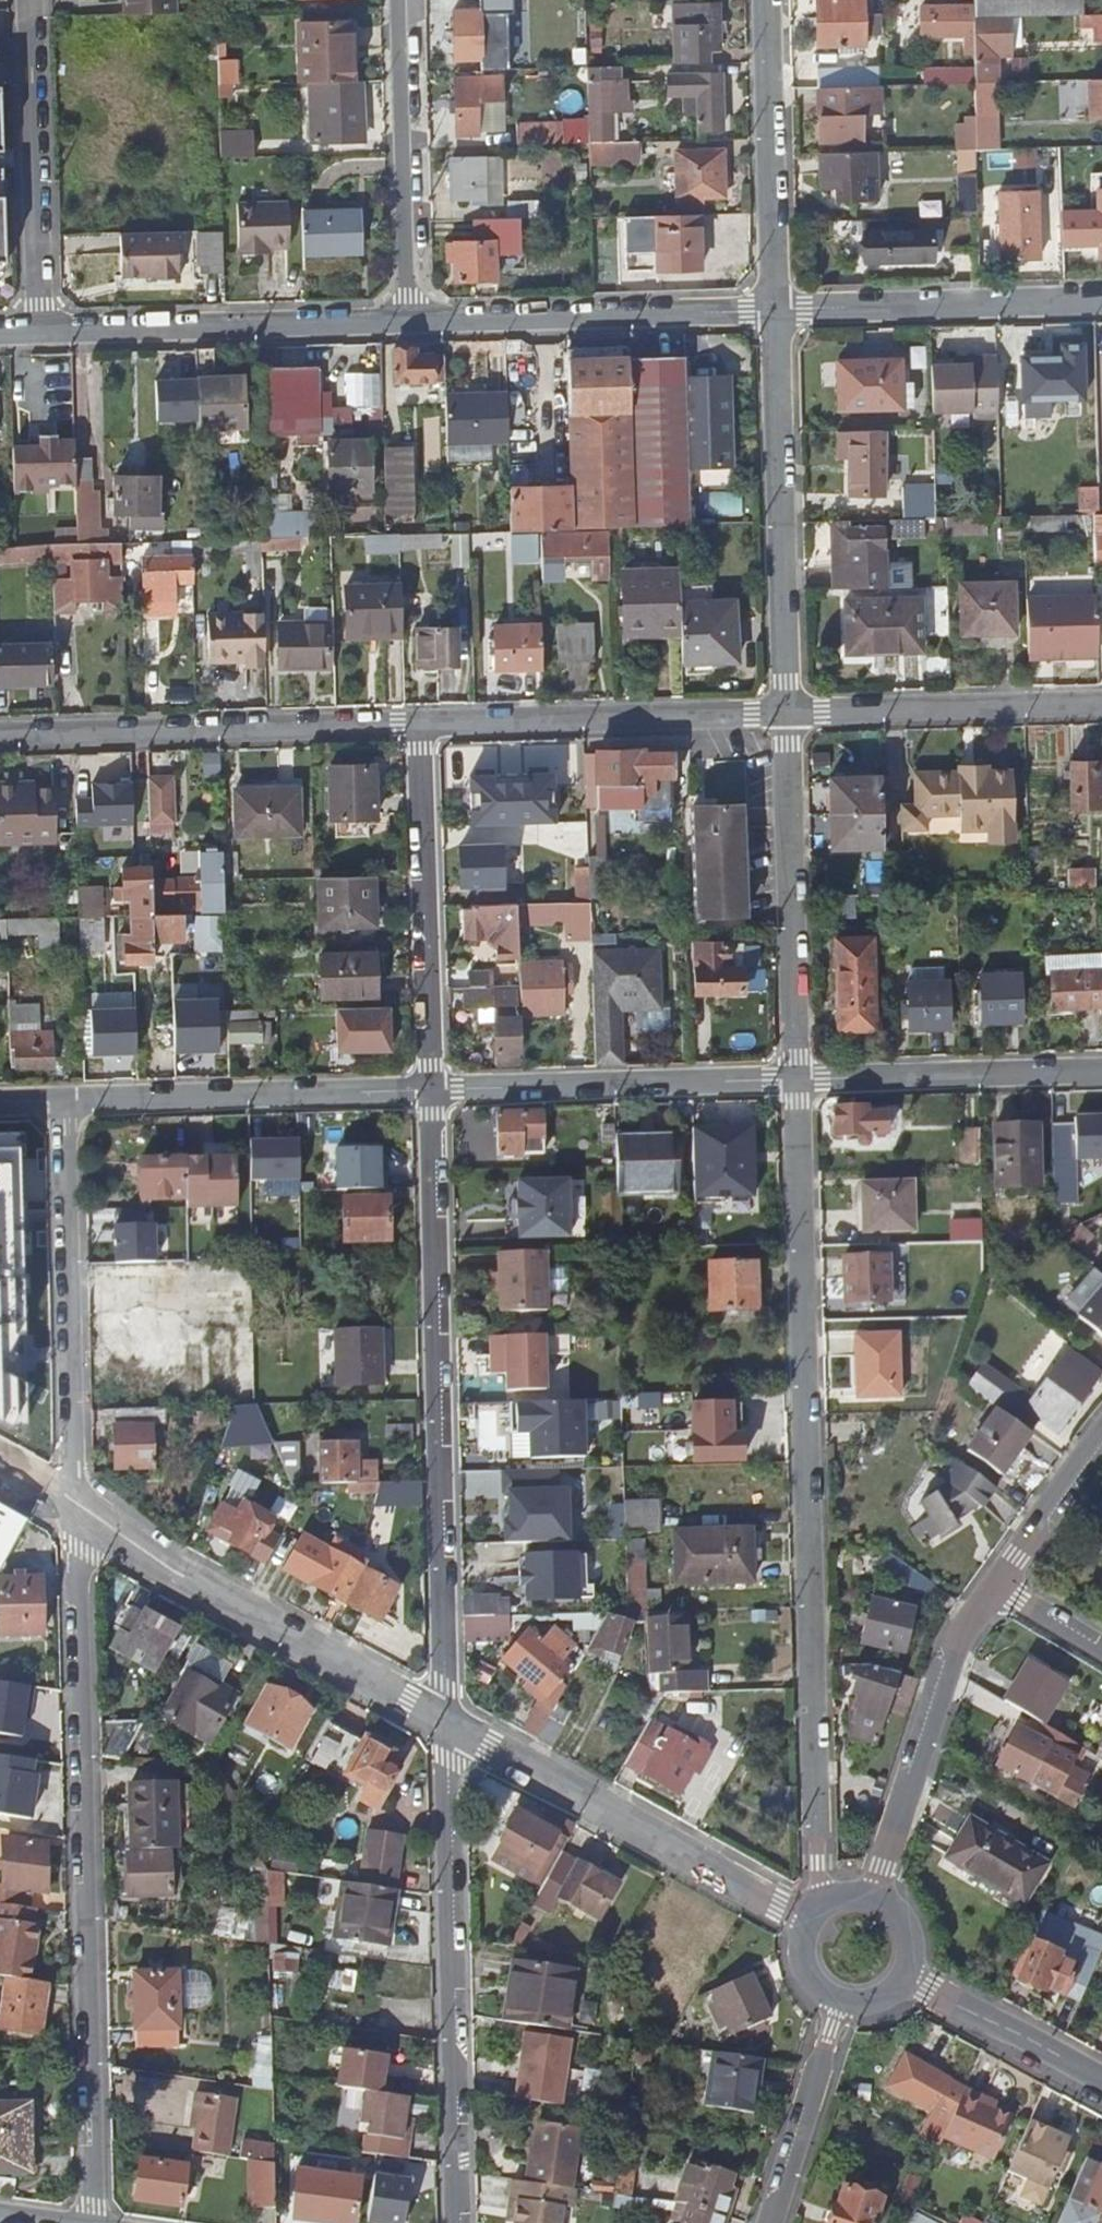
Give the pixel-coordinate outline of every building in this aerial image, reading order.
[(174,13),(173,0),(130,0),(130,14),(174,13)] [(218,0),(195,0),(196,12),(218,11),(218,0)] [(863,0),(818,0),(819,52),(865,51),(863,0)] [(976,18),(1012,17),(1020,16),(1086,13),(1085,0),(973,0),(974,8),(974,19),(976,18)] [(677,66),(709,65),(709,49),(720,48),(719,3),(675,4),(677,66)] [(458,9),(459,59),(487,59),(487,36),(508,36),(507,11),(485,12),(485,8),(458,9)] [(974,19),(974,8),(918,10),(919,22),(974,19)] [(977,84),(993,84),(993,53),(990,53),(990,46),(1014,46),(1012,17),(976,18),(977,84)] [(303,23),(305,82),(312,82),(356,81),(354,21),(303,23)] [(1091,21),(1091,41),(1101,41),(1101,21),(1091,21)] [(993,84),(1003,83),(1002,53),(993,53),(993,84)] [(221,85),(234,85),(237,85),(236,60),(220,61),(221,85)] [(621,67),(589,68),(592,140),(614,140),(613,83),(621,82),(621,67)] [(486,71),(479,71),(479,77),(459,78),(459,135),(481,135),(481,117),(483,118),(483,102),(506,102),(505,77),(487,78),(486,71)] [(821,91),(826,91),(866,89),(866,71),(820,73),(821,91)] [(702,93),(703,129),(724,128),(723,75),(670,76),(671,94),(702,93)] [(1091,80),(1092,115),(1101,114),(1101,79),(1091,80)] [(363,81),(356,81),(312,82),(314,140),(343,139),(343,144),(365,143),(363,81)] [(234,85),(221,85),(222,109),(235,109),(234,85)] [(866,89),(826,91),(826,104),(821,104),(821,143),(878,141),(876,89),(866,89)] [(977,118),(957,118),(957,147),(1000,147),(1000,101),(977,101),(977,118)] [(523,142),(571,141),(571,119),(522,120),(523,142)] [(255,132),(223,133),(223,140),(224,158),(256,156),(255,132)] [(641,139),(614,140),(592,140),(592,166),(641,164),(641,139)] [(677,150),(678,194),(724,193),(722,149),(677,150)] [(879,201),(878,153),(823,155),(821,156),(821,185),(826,190),(840,189),(841,202),(879,201)] [(453,154),(455,195),(489,194),(487,154),(453,154)] [(1041,257),(1040,192),(1000,193),(1002,259),(1041,257)] [(540,216),(540,200),(511,200),(511,216),(540,216)] [(591,217),(594,218),(593,201),(579,201),(580,217),(591,217)] [(294,248),(292,202),(241,204),(243,256),(263,255),(263,248),(294,248)] [(306,213),(308,254),(365,253),(364,212),(306,213)] [(703,214),(662,215),(662,216),(630,218),(632,251),(664,250),(665,268),(705,267),(703,214)] [(453,243),(454,263),(460,263),(460,281),(500,280),(499,269),(499,254),(522,253),(521,217),(498,217),(477,218),(477,243),(453,243)] [(937,229),(866,232),(867,261),(938,259),(937,229)] [(224,231),(200,231),(201,266),(207,266),(207,273),(226,272),(224,231)] [(182,232),(123,233),(126,276),(157,275),(157,280),(185,279),(182,232)] [(529,253),(522,253),(499,254),(499,269),(529,268),(529,253)] [(1083,400),(1081,346),(1060,346),(1060,360),(1021,362),(1021,418),(1048,417),(1048,400),(1083,400)] [(513,532),(543,531),(612,529),(636,528),(633,360),(632,349),(568,350),(570,398),(560,398),(561,437),(571,438),(572,468),(572,481),(572,497),(512,498),(513,532)] [(200,379),(201,419),(201,431),(246,430),(245,378),(217,379),(217,351),(200,351),(200,379)] [(448,381),(448,358),(418,359),(417,353),(397,354),(397,383),(448,381)] [(636,528),(682,527),(692,527),(689,359),(633,360),(636,528)] [(932,367),(932,414),(973,413),(973,422),(998,421),(997,359),(971,360),(971,367),(932,367)] [(902,362),(837,363),(838,410),(903,409),(902,362)] [(262,372),(264,440),(297,439),(297,451),(312,451),(312,439),(318,439),(318,400),(324,400),(324,391),(331,391),(331,371),(262,372)] [(728,378),(690,380),(691,467),(730,467),(728,378)] [(160,420),(201,419),(200,379),(159,379),(160,420)] [(449,397),(450,443),(511,442),(510,397),(449,397)] [(884,432),(850,433),(851,496),(884,494),(884,432)] [(15,450),(16,489),(50,488),(50,486),(78,485),(78,480),(77,440),(62,441),(62,436),(43,435),(43,448),(15,450)] [(387,449),(387,443),(332,444),(333,494),(387,493),(387,449)] [(387,449),(387,493),(387,522),(417,520),(415,449),(387,449)] [(562,481),(572,481),(572,468),(562,468),(562,481)] [(118,476),(119,498),(119,504),(119,513),(158,512),(158,475),(118,476)] [(78,480),(78,485),(79,512),(99,512),(98,491),(89,491),(89,480),(78,480)] [(904,483),(905,516),(938,515),(936,482),(904,483)] [(987,518),(1000,517),(1000,501),(983,501),(984,518),(987,518)] [(80,544),(99,544),(99,512),(79,512),(80,544)] [(1094,531),(1101,531),(1101,514),(1100,514),(1094,514),(1094,531)] [(931,519),(904,520),(905,536),(932,535),(931,519)] [(387,522),(388,535),(405,534),(418,534),(417,520),(387,522)] [(858,522),(831,523),(833,554),(834,554),(850,554),(850,566),(834,566),(835,590),(924,588),(923,565),(898,566),(896,528),(858,528),(858,522)] [(292,538),(324,537),(324,527),(292,528),(292,538)] [(265,528),(266,538),(292,538),(292,528),(265,528)] [(613,578),(612,533),(546,535),(546,580),(564,580),(563,558),(596,558),(597,578),(613,578)] [(405,551),(405,534),(388,535),(369,535),(370,552),(405,551)] [(55,575),(56,609),(76,608),(76,598),(103,597),(103,608),(128,608),(127,573),(110,573),(110,557),(127,557),(127,543),(99,544),(80,544),(50,545),(51,559),(77,558),(77,574),(55,575)] [(51,559),(50,545),(0,548),(0,564),(51,559)] [(850,554),(834,554),(834,566),(850,566),(850,554)] [(195,581),(195,558),(146,559),(147,616),(177,615),(176,582),(195,581)] [(685,634),(684,604),(684,586),(684,570),(629,573),(631,635),(685,634)] [(406,634),(405,577),(349,578),(350,628),(385,627),(385,635),(406,634)] [(1015,583),(961,584),(962,635),(1016,633),(1015,583)] [(684,586),(684,604),(717,604),(716,586),(684,586)] [(1095,597),(1026,598),(1027,648),(1046,648),(1046,653),(1096,652),(1095,597)] [(842,601),(843,646),(884,646),(884,654),(918,653),(916,600),(842,601)] [(685,634),(686,665),(739,663),(738,604),(717,604),(684,604),(685,634)] [(267,658),(266,610),(233,611),(210,611),(211,659),(247,658),(267,658)] [(597,661),(596,623),(559,623),(560,661),(597,661)] [(332,625),(281,625),(282,661),(297,661),(297,666),(333,665),(332,625)] [(545,669),(545,625),(496,626),(497,669),(545,669)] [(419,665),(432,665),(437,666),(456,666),(456,628),(418,629),(419,665)] [(52,681),(52,643),(0,644),(0,683),(52,681)] [(843,655),(884,654),(884,646),(843,646),(843,655)] [(206,750),(206,774),(221,774),(221,750),(206,750)] [(675,823),(675,809),(678,809),(676,751),(602,753),(603,811),(638,810),(638,823),(675,823)] [(603,811),(602,753),(591,754),(592,811),(603,811)] [(843,771),(861,770),(861,753),(842,753),(843,771)] [(1070,806),(1097,806),(1097,794),(1101,794),(1101,761),(1070,762),(1070,806)] [(1015,840),(1014,769),(990,769),(989,764),(976,764),(976,769),(953,770),(953,813),(961,813),(961,830),(989,829),(989,841),(1015,840)] [(336,819),(382,818),(381,765),(336,765),(336,819)] [(953,813),(953,770),(916,770),(917,803),(908,803),(903,808),(903,828),(928,827),(928,814),(953,813)] [(475,775),(476,824),(560,822),(559,773),(475,775)] [(832,814),(884,812),(883,775),(831,776),(832,814)] [(150,777),(151,822),(174,821),(172,777),(150,777)] [(54,833),(53,786),(18,787),(17,781),(0,781),(0,843),(19,842),(19,827),(32,826),(32,834),(54,833)] [(79,798),(80,824),(135,823),(134,782),(96,783),(96,797),(79,798)] [(302,789),(238,791),(239,836),(303,834),(302,789)] [(749,914),(746,807),(697,808),(699,915),(749,914)] [(884,812),(832,814),(833,846),(884,845),(884,812)] [(378,819),(329,822),(329,834),(379,831),(378,819)] [(54,841),(54,833),(32,834),(32,826),(19,827),(19,842),(54,841)] [(226,907),(226,873),(226,843),(202,844),(202,873),(175,874),(175,877),(152,876),(152,908),(226,907)] [(483,887),(484,902),(506,902),(505,847),(462,848),(463,887),(483,887)] [(593,866),(594,899),(607,899),(606,866),(593,866)] [(152,876),(152,867),(124,867),(125,891),(119,891),(119,898),(131,898),(131,914),(152,914),(152,908),(152,876)] [(1093,868),(1066,869),(1066,888),(1094,887),(1093,868)] [(378,877),(321,879),(322,928),(379,927),(378,877)] [(81,886),(81,915),(103,915),(103,887),(81,886)] [(595,943),(594,904),(569,904),(569,926),(578,926),(578,944),(595,943)] [(522,913),(522,905),(504,905),(504,912),(504,914),(522,913)] [(504,912),(461,912),(462,946),(504,946),(503,971),(471,971),(471,988),(518,987),(523,987),(523,963),(522,913),(504,914),(504,912)] [(181,913),(152,914),(131,914),(131,935),(126,935),(126,963),(153,962),(153,939),(181,939),(181,913)] [(103,915),(81,915),(81,946),(103,945),(103,915)] [(227,927),(227,917),(196,916),(196,927),(227,927)] [(58,918),(5,920),(5,935),(37,935),(38,948),(59,948),(58,918)] [(227,948),(227,944),(227,927),(196,927),(196,948),(227,948)] [(836,940),(838,1029),(875,1028),(873,939),(836,940)] [(695,999),(746,998),(744,947),(694,948),(695,999)] [(596,953),(598,1067),(623,1067),(623,1011),(644,1010),(662,1010),(661,952),(596,953)] [(373,954),(321,955),(322,996),(374,995),(373,954)] [(1044,956),(1045,965),(1051,966),(1052,1008),(1101,1007),(1101,955),(1044,956)] [(523,987),(524,1016),(568,1015),(568,996),(568,984),(573,985),(573,971),(568,970),(567,963),(523,963),(523,987)] [(980,1022),(1021,1022),(1020,975),(979,975),(980,1022)] [(909,1031),(947,1029),(946,983),(908,984),(908,1001),(900,1001),(900,1016),(908,1016),(909,1031)] [(471,988),(469,988),(468,1005),(495,1006),(496,1064),(519,1064),(518,987),(471,988)] [(174,1050),(218,1050),(217,999),(173,1000),(174,1050)] [(91,1052),(136,1051),(135,1008),(91,1009),(91,1052)] [(228,1010),(228,1022),(257,1021),(257,1010),(228,1010)] [(662,1010),(644,1010),(644,1033),(674,1032),(674,1010),(662,1010)] [(28,1024),(46,1024),(46,1014),(28,1014),(28,1024)] [(391,1016),(336,1016),(336,1050),(380,1050),(379,1037),(391,1037),(391,1016)] [(228,1022),(228,1042),(260,1042),(259,1021),(257,1021),(228,1022)] [(271,1021),(259,1021),(260,1042),(271,1042),(271,1021)] [(10,1033),(10,1049),(17,1049),(33,1049),(33,1033),(10,1033)] [(33,1049),(17,1049),(17,1068),(53,1068),(53,1033),(33,1033),(33,1049)] [(840,1106),(840,1134),(862,1133),(863,1140),(875,1140),(875,1133),(892,1132),(891,1104),(840,1106)] [(524,1139),(545,1139),(545,1114),(499,1115),(499,1154),(524,1153),(524,1139)] [(1054,1201),(1080,1200),(1079,1156),(1101,1156),(1101,1124),(1051,1125),(1054,1201)] [(1037,1127),(992,1128),(994,1190),(1039,1190),(1037,1127)] [(620,1135),(620,1128),(608,1128),(608,1146),(621,1146),(620,1135)] [(759,1197),(758,1128),(698,1129),(700,1204),(730,1203),(730,1198),(759,1197)] [(977,1162),(976,1130),(957,1131),(958,1162),(977,1162)] [(9,1426),(32,1383),(25,1380),(18,1132),(0,1132),(0,1421),(9,1426)] [(621,1146),(621,1166),(621,1177),(680,1176),(679,1133),(620,1135),(621,1146)] [(545,1153),(545,1139),(524,1139),(524,1153),(545,1153)] [(254,1141),(255,1179),(273,1179),(273,1196),(306,1195),(305,1178),(304,1140),(254,1141)] [(341,1189),(391,1188),(391,1171),(384,1171),(383,1147),(340,1148),(341,1189)] [(210,1160),(191,1160),(191,1189),(192,1204),(215,1203),(215,1209),(242,1208),(241,1159),(223,1159),(223,1163),(210,1163),(210,1160)] [(144,1161),(144,1191),(191,1189),(191,1160),(144,1161)] [(680,1176),(621,1177),(622,1194),(680,1192),(680,1176)] [(573,1238),(572,1181),(520,1182),(521,1200),(519,1201),(519,1221),(521,1220),(522,1239),(573,1238)] [(862,1185),(864,1233),(913,1232),(911,1184),(862,1185)] [(349,1190),(349,1234),(392,1233),(391,1189),(349,1190)] [(158,1224),(118,1224),(118,1262),(158,1262),(158,1224)] [(905,1248),(878,1249),(878,1256),(846,1257),(847,1303),(891,1302),(890,1266),(906,1265),(905,1248)] [(547,1252),(500,1253),(501,1314),(548,1313),(547,1295),(569,1295),(569,1269),(547,1270),(547,1252)] [(763,1311),(762,1264),(716,1265),(717,1312),(763,1311)] [(1077,1317),(1101,1340),(1101,1288),(1077,1317)] [(255,1396),(251,1326),(207,1328),(206,1311),(161,1314),(163,1350),(169,1350),(172,1401),(255,1396)] [(381,1330),(335,1331),(336,1388),(382,1386),(381,1330)] [(552,1403),(550,1336),(513,1337),(514,1404),(517,1404),(517,1447),(537,1447),(537,1459),(591,1458),(590,1402),(552,1403)] [(900,1398),(899,1338),(856,1339),(858,1399),(900,1398)] [(967,1388),(996,1410),(1026,1433),(1044,1410),(1063,1423),(1095,1375),(1065,1353),(1029,1402),(983,1367),(967,1388)] [(260,1405),(238,1405),(225,1444),(275,1442),(260,1405)] [(749,1462),(749,1440),(748,1406),(737,1407),(694,1408),(696,1463),(749,1462)] [(171,1407),(117,1409),(119,1468),(163,1468),(161,1428),(172,1427),(171,1407)] [(1030,1436),(1026,1433),(996,1410),(963,1453),(997,1479),(1030,1436)] [(220,1411),(199,1412),(199,1423),(221,1422),(220,1411)] [(351,1482),(378,1481),(378,1458),(367,1458),(367,1463),(360,1463),(359,1441),(324,1441),(324,1482),(351,1482)] [(291,1483),(304,1483),(302,1442),(275,1442),(291,1483)] [(995,1491),(954,1460),(939,1480),(946,1486),(918,1503),(929,1521),(921,1526),(932,1544),(955,1529),(952,1522),(974,1507),(980,1511),(995,1491)] [(506,1524),(506,1542),(568,1541),(568,1515),(570,1515),(570,1490),(558,1490),(558,1471),(505,1471),(505,1493),(511,1493),(511,1524),(506,1524)] [(424,1493),(424,1480),(378,1481),(378,1493),(424,1493)] [(378,1481),(351,1482),(351,1494),(378,1493),(378,1481)] [(211,1529),(269,1562),(282,1539),(268,1531),(275,1519),(245,1503),(251,1493),(236,1485),(211,1529)] [(617,1506),(618,1541),(630,1540),(630,1535),(663,1534),(661,1503),(629,1504),(629,1506),(617,1506)] [(0,1507),(0,1575),(29,1522),(0,1507)] [(677,1532),(679,1583),(757,1581),(755,1530),(677,1532)] [(323,1618),(336,1625),(348,1604),(366,1570),(357,1565),(364,1555),(341,1541),(335,1552),(304,1535),(285,1568),(334,1597),(323,1618)] [(631,1612),(632,1613),(649,1613),(646,1543),(630,1543),(631,1612)] [(364,1555),(357,1565),(366,1570),(372,1560),(364,1555)] [(525,1556),(526,1600),(580,1599),(594,1598),(594,1586),(588,1586),(580,1586),(579,1555),(525,1556)] [(588,1555),(579,1555),(580,1586),(588,1586),(588,1555)] [(933,1587),(889,1555),(882,1565),(926,1597),(933,1587)] [(366,1570),(348,1604),(378,1622),(398,1588),(366,1570)] [(0,1638),(43,1637),(42,1580),(0,1581),(0,1620),(0,1638)] [(464,1598),(464,1616),(498,1616),(497,1597),(464,1598)] [(904,1654),(915,1609),(874,1599),(863,1644),(904,1654)] [(145,1612),(135,1606),(121,1632),(130,1638),(121,1653),(154,1673),(181,1626),(148,1606),(145,1612)] [(632,1613),(627,1616),(634,1633),(635,1646),(641,1646),(641,1631),(634,1615),(632,1613)] [(656,1619),(657,1693),(671,1692),(693,1692),(712,1692),(712,1672),(685,1673),(684,1618),(656,1619)] [(615,1623),(609,1637),(625,1644),(631,1630),(615,1623)] [(555,1711),(577,1675),(579,1671),(565,1662),(574,1645),(550,1632),(540,1649),(525,1640),(505,1676),(548,1701),(545,1706),(554,1712),(555,1711)] [(609,1637),(601,1633),(589,1654),(601,1660),(598,1665),(613,1673),(625,1644),(609,1637)] [(1043,1721),(1044,1722),(1068,1682),(1029,1657),(1004,1697),(1043,1721)] [(870,1667),(856,1667),(859,1740),(876,1746),(899,1675),(870,1667)] [(217,1689),(186,1672),(163,1714),(211,1740),(237,1692),(220,1682),(217,1689)] [(306,1700),(274,1683),(251,1724),(294,1748),(315,1711),(304,1705),(306,1700)] [(0,1684),(0,1737),(21,1740),(24,1721),(26,1708),(31,1709),(34,1689),(0,1684)] [(693,1692),(671,1692),(672,1708),(693,1708),(693,1692)] [(538,1739),(554,1749),(571,1720),(555,1711),(554,1712),(538,1739)] [(328,1717),(305,1756),(346,1781),(351,1773),(349,1772),(367,1739),(328,1717)] [(1043,1721),(1037,1734),(1078,1754),(1083,1744),(1044,1722),(1043,1721)] [(100,1722),(101,1757),(122,1761),(144,1722),(100,1722)] [(652,1724),(627,1765),(683,1796),(696,1775),(707,1754),(710,1750),(691,1739),(689,1744),(652,1724)] [(1037,1734),(1018,1724),(999,1764),(1078,1802),(1093,1772),(1074,1763),(1078,1754),(1037,1734)] [(1005,1738),(990,1733),(983,1756),(998,1761),(1005,1738)] [(400,1758),(367,1739),(349,1772),(351,1773),(368,1784),(386,1794),(400,1770),(395,1768),(400,1758)] [(713,1758),(707,1754),(696,1775),(702,1778),(713,1758)] [(29,1822),(35,1777),(29,1776),(31,1763),(0,1758),(0,1818),(29,1822)] [(386,1794),(368,1784),(360,1800),(377,1811),(386,1794)] [(164,1851),(174,1852),(172,1785),(127,1785),(130,1852),(164,1851)] [(577,1824),(551,1810),(543,1824),(515,1809),(501,1835),(504,1836),(492,1859),(541,1888),(560,1855),(577,1824)] [(1024,1902),(1048,1863),(972,1817),(948,1856),(1024,1902)] [(403,1835),(368,1829),(360,1884),(395,1889),(403,1835)] [(29,1908),(29,1898),(46,1898),(45,1843),(14,1839),(14,1847),(1,1845),(2,1888),(0,1888),(0,1903),(29,1908)] [(560,1855),(541,1888),(534,1901),(551,1910),(559,1896),(600,1917),(619,1883),(579,1861),(577,1864),(560,1855)] [(170,1856),(129,1858),(129,1897),(171,1895),(170,1856)] [(281,1941),(283,1868),(259,1867),(257,1940),(281,1941)] [(360,1884),(334,1880),(325,1935),(386,1943),(395,1889),(360,1884)] [(29,1908),(0,1903),(0,1978),(6,1978),(30,1982),(38,1925),(33,1924),(35,1908),(29,1908)] [(521,1923),(509,1944),(523,1946),(533,1930),(521,1923)] [(1037,1939),(1018,1979),(1053,1995),(1056,1990),(1066,1994),(1080,1964),(1062,1956),(1064,1951),(1037,1939)] [(505,2021),(564,2030),(572,1964),(514,1956),(505,2021)] [(186,1969),(185,2005),(199,2006),(200,1969),(186,1969)] [(174,1972),(132,1972),(135,2045),(175,2043),(174,1972)] [(30,1982),(6,1978),(0,2013),(0,2030),(37,2036),(46,1984),(30,1982)] [(712,1996),(730,2042),(770,2026),(751,1979),(712,1996)] [(517,2098),(564,2105),(574,2038),(527,2032),(517,2098)] [(643,2047),(644,2041),(638,2041),(635,2064),(646,2065),(648,2048),(643,2047)] [(363,2092),(380,2094),(386,2056),(342,2049),(336,2087),(363,2092)] [(762,2059),(713,2052),(708,2087),(705,2105),(753,2112),(762,2059)] [(952,2079),(908,2055),(890,2087),(934,2111),(931,2116),(949,2125),(966,2088),(951,2081),(952,2079)] [(189,2113),(190,2089),(172,2088),(170,2111),(189,2113)] [(949,2125),(944,2136),(995,2159),(1013,2116),(982,2102),(984,2096),(966,2088),(949,2125)] [(380,2094),(363,2092),(358,2124),(367,2126),(365,2136),(400,2141),(407,2099),(380,2094)] [(193,2153),(235,2159),(243,2107),(201,2100),(193,2153)] [(37,2171),(34,2101),(0,2102),(0,2173),(37,2171)] [(1075,2126),(1036,2108),(1014,2158),(1007,2175),(1046,2192),(1075,2126)] [(525,2182),(572,2189),(579,2130),(538,2124),(534,2157),(527,2157),(525,2182)] [(1070,2196),(1058,2222),(1080,2222),(1089,2204),(1101,2210),(1101,2162),(1088,2156),(1070,2196)] [(140,2159),(135,2199),(180,2205),(183,2175),(192,2176),(194,2166),(140,2159)] [(629,2197),(633,2161),(617,2159),(613,2195),(629,2197)] [(275,2210),(273,2165),(246,2161),(247,2204),(253,2211),(275,2210)] [(301,2162),(292,2213),(351,2222),(359,2178),(309,2170),(309,2164),(301,2162)] [(733,2177),(701,2167),(700,2172),(688,2168),(676,2204),(689,2206),(727,2217),(733,2199),(727,2196),(733,2177)] [(414,2174),(374,2170),(368,2222),(408,2222),(414,2174)] [(512,2180),(509,2199),(517,2200),(514,2222),(561,2222),(563,2207),(573,2209),(575,2189),(572,2189),(525,2182),(512,2180)] [(827,2222),(874,2222),(882,2197),(839,2184),(827,2222)] [(689,2206),(676,2204),(671,2222),(675,2222),(684,2222),(689,2206)] [(684,2222),(725,2222),(727,2217),(689,2206),(684,2222)]
